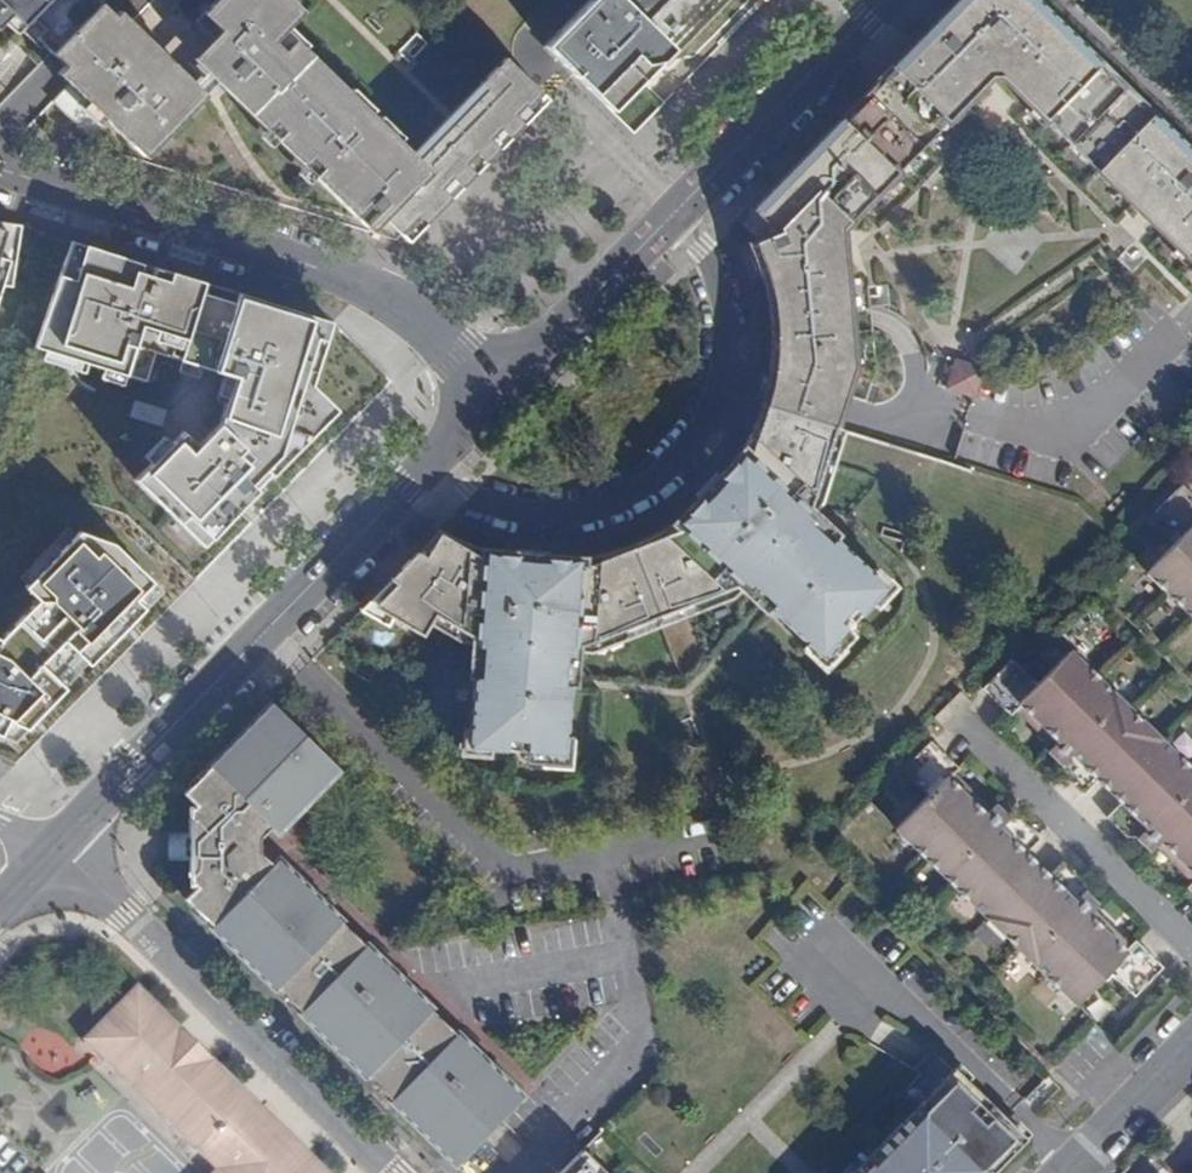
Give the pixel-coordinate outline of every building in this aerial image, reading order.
[(15,32),(30,17),(41,28),(34,35),(51,52),(98,3),(95,0),(0,0),(0,17),(15,32)] [(202,27),(227,52),(208,72),(364,225),(377,211),(399,233),(416,215),(425,223),(449,199),(438,188),(450,176),(461,187),(473,174),(462,163),(474,151),(485,162),(497,150),(486,139),(497,127),(508,138),(522,125),(515,118),(541,93),(506,57),(480,83),(487,89),(414,162),(297,49),(290,57),(281,48),(304,24),(279,0),(229,0),(202,27)] [(545,45),(606,103),(618,90),(633,88),(644,76),(638,70),(647,60),(662,57),(717,0),(588,0),(545,45)] [(751,246),(753,249),(762,275),(769,305),(772,340),(771,355),(769,371),(845,394),(854,366),(844,228),(941,129),(934,122),(942,113),(949,120),(991,78),(1000,77),(1087,162),(1094,155),(1103,163),(1096,171),(1191,264),(1191,154),(1034,0),(956,0),(749,211),(752,214),(741,225),(755,236),(757,236),(759,242),(751,245),(751,246)] [(151,164),(212,102),(125,17),(120,22),(99,2),(98,3),(51,52),(113,112),(106,120),(151,164)] [(942,113),(934,122),(941,129),(949,120),(942,113)] [(497,127),(486,139),(497,150),(508,138),(497,127)] [(474,151),(462,163),(473,174),(485,162),(474,151)] [(1094,155),(1087,162),(1096,171),(1103,163),(1094,155)] [(450,176),(438,188),(449,199),(461,187),(450,176)] [(10,273),(25,227),(0,220),(0,304),(10,273)] [(177,506),(209,538),(343,405),(317,381),(335,322),(336,317),(80,237),(42,339),(75,350),(78,338),(112,348),(109,360),(155,374),(163,347),(239,371),(225,417),(193,449),(179,437),(177,439),(144,473),(177,506)] [(983,369),(954,359),(945,388),(974,397),(983,369)] [(769,371),(762,404),(765,405),(835,427),(845,394),(769,371)] [(765,405),(762,404),(757,416),(751,430),(745,444),(740,452),(746,458),(749,454),(765,405)] [(439,534),(424,557),(416,552),(390,578),(396,584),(374,606),(422,634),(434,614),(462,632),(479,633),(487,644),(485,678),(475,677),(470,746),(506,749),(507,740),(527,742),(525,756),(562,759),(568,685),(559,684),(562,650),(573,640),(588,642),(726,588),(736,577),(751,577),(770,596),(776,600),(769,607),(824,658),(849,632),(838,621),(851,607),(858,614),(884,586),(833,539),(826,546),(802,523),(801,508),(812,497),(823,460),(833,463),(843,429),(835,427),(765,405),(749,454),(746,458),(740,452),(728,470),(708,493),(697,504),(676,520),(682,526),(678,530),(584,566),(578,566),(578,558),(556,560),(541,560),(510,556),(486,550),(485,558),(480,558),(439,534)] [(1155,512),(1181,537),(1146,573),(1191,618),(1191,495),(1182,485),(1155,512)] [(587,557),(578,558),(578,566),(584,566),(678,530),(682,526),(676,520),(672,523),(645,538),(631,544),(602,554),(587,557)] [(17,733),(165,584),(118,536),(84,524),(80,529),(71,521),(25,568),(43,594),(5,630),(0,627),(0,725),(17,733)] [(438,530),(416,552),(424,557),(439,534),(480,558),(485,558),(486,550),(480,548),(465,543),(451,536),(438,530)] [(982,688),(1010,715),(1020,705),(1057,741),(1047,751),(1061,764),(1062,764),(1062,773),(1062,774),(1082,794),(1097,779),(1120,802),(1106,816),(1126,837),(1127,836),(1136,836),(1136,837),(1150,850),(1160,840),(1191,871),(1191,769),(1069,650),(1036,683),(1010,659),(982,688)] [(253,968),(257,973),(274,989),(276,987),(300,1010),(298,1012),(363,1077),(365,1075),(390,1099),(388,1100),(454,1165),(521,1097),(455,1032),(453,1034),(429,1010),(430,1009),(365,944),(363,946),(339,923),(341,921),(277,859),(269,868),(259,858),(258,833),(267,823),(276,831),(339,768),(271,701),(208,765),(210,767),(184,793),(196,806),(193,809),(189,809),(188,820),(187,820),(187,834),(187,857),(187,872),(189,872),(189,883),(194,883),(197,886),(185,898),(212,925),(211,927),(253,968)] [(1040,838),(1018,818),(1009,820),(1009,818),(995,805),(986,815),(948,779),(959,769),(931,741),(902,770),(928,795),(895,828),(1075,1005),(1109,971),(1134,996),(1163,967),(1135,939),(1125,950),(1088,914),(1098,904),(1084,890),(1083,891),(1083,890),(1083,881),(1084,881),(1063,860),(1048,874),(1025,853),(1040,838)] [(175,857),(187,857),(187,834),(174,835),(175,857)] [(256,1103),(254,1105),(249,1101),(251,1098),(137,987),(90,1035),(101,1045),(94,1051),(131,1087),(137,1080),(161,1104),(155,1110),(189,1144),(197,1134),(204,1141),(195,1150),(216,1170),(213,1172),(328,1172),(256,1103)] [(101,1045),(90,1035),(83,1041),(94,1051),(101,1045)] [(990,1165),(995,1170),(1018,1146),(1013,1141),(1019,1135),(955,1072),(925,1102),(930,1108),(867,1172),(862,1167),(856,1172),(981,1172),(990,1165)] [(131,1087),(155,1110),(161,1104),(137,1080),(131,1087)] [(925,1102),(862,1167),(867,1172),(930,1108),(925,1102)] [(189,1144),(195,1150),(204,1141),(197,1134),(189,1144)] [(1013,1141),(1018,1146),(1024,1139),(1019,1135),(1013,1141)] [(588,1160),(580,1152),(575,1157),(582,1165),(588,1160)] [(575,1157),(559,1172),(600,1172),(601,1172),(588,1160),(582,1165),(575,1157)] [(995,1170),(990,1165),(981,1172),(992,1172),(995,1170)]
